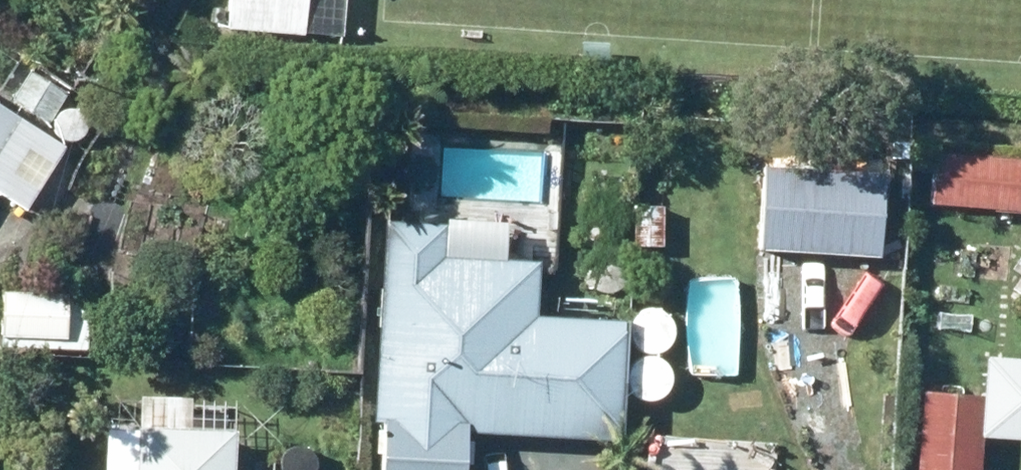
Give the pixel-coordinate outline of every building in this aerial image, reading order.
[(288,36),(291,0),(218,0),(216,31),(288,36)] [(10,212),(50,148),(0,116),(0,205),(10,212)] [(1011,164),(926,157),(922,207),(1007,214),(1011,164)] [(425,259),(427,227),(371,223),(359,424),(370,424),(368,469),(445,469),(447,433),(604,443),(611,326),(519,320),(522,265),(425,259)] [(76,352),(77,298),(0,297),(0,351),(76,352)] [(894,392),(911,394),(905,469),(1000,469),(1005,401),(973,398),(976,360),(897,354),(894,392)] [(219,433),(173,431),(175,404),(104,401),(103,430),(93,430),(91,469),(217,469),(219,433)] [(828,419),(848,419),(849,401),(829,401),(828,419)]
